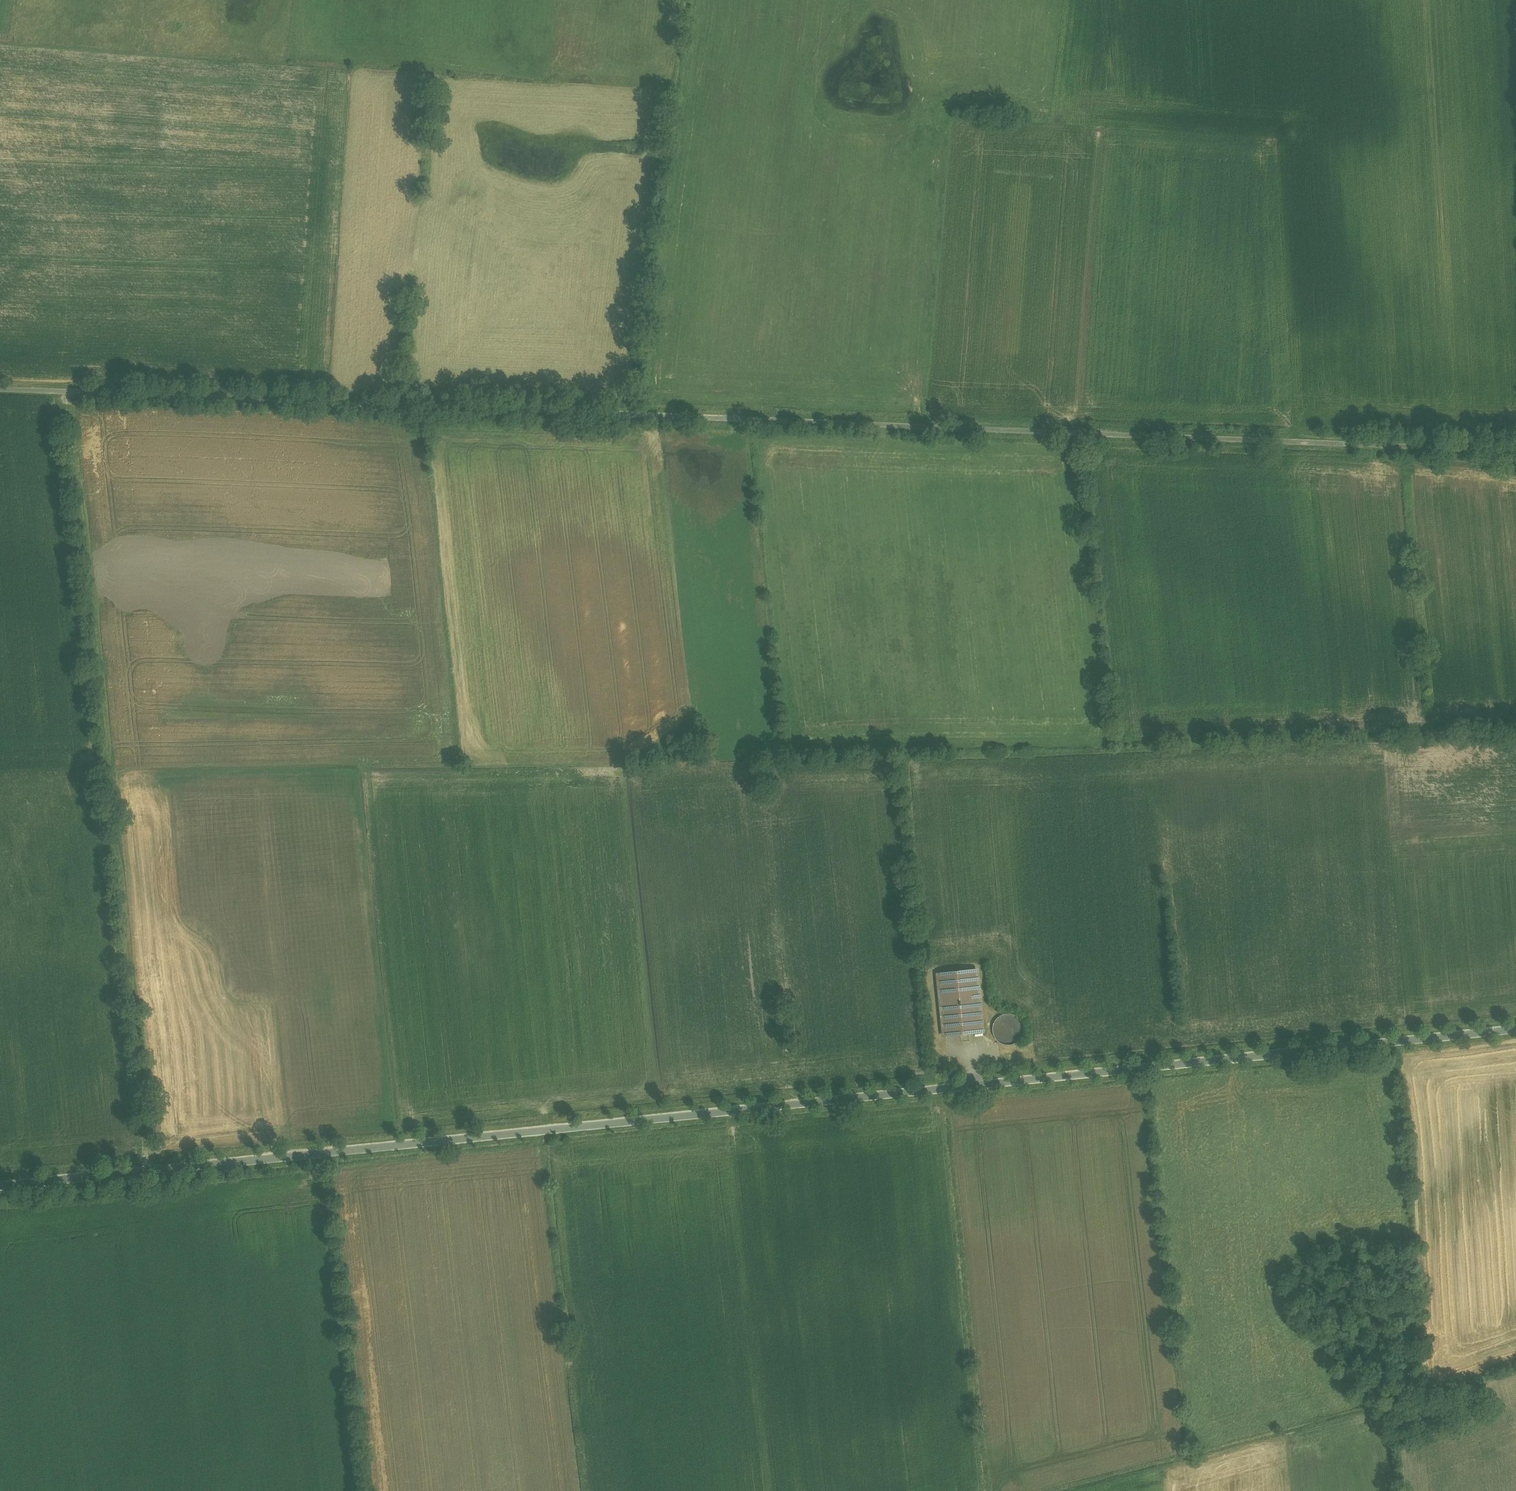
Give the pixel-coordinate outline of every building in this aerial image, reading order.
[(937,974),(943,1036),(984,1032),(978,970),(937,974)] [(1005,1014),(1001,1016),(997,1019),(994,1023),(993,1027),(993,1032),(994,1036),(997,1040),(1001,1043),(1005,1045),(1010,1045),(1014,1044),(1018,1042),(1021,1039),(1024,1034),(1024,1030),(1024,1025),(1022,1021),(1018,1017),(1014,1015),(1010,1014),(1005,1014)]
